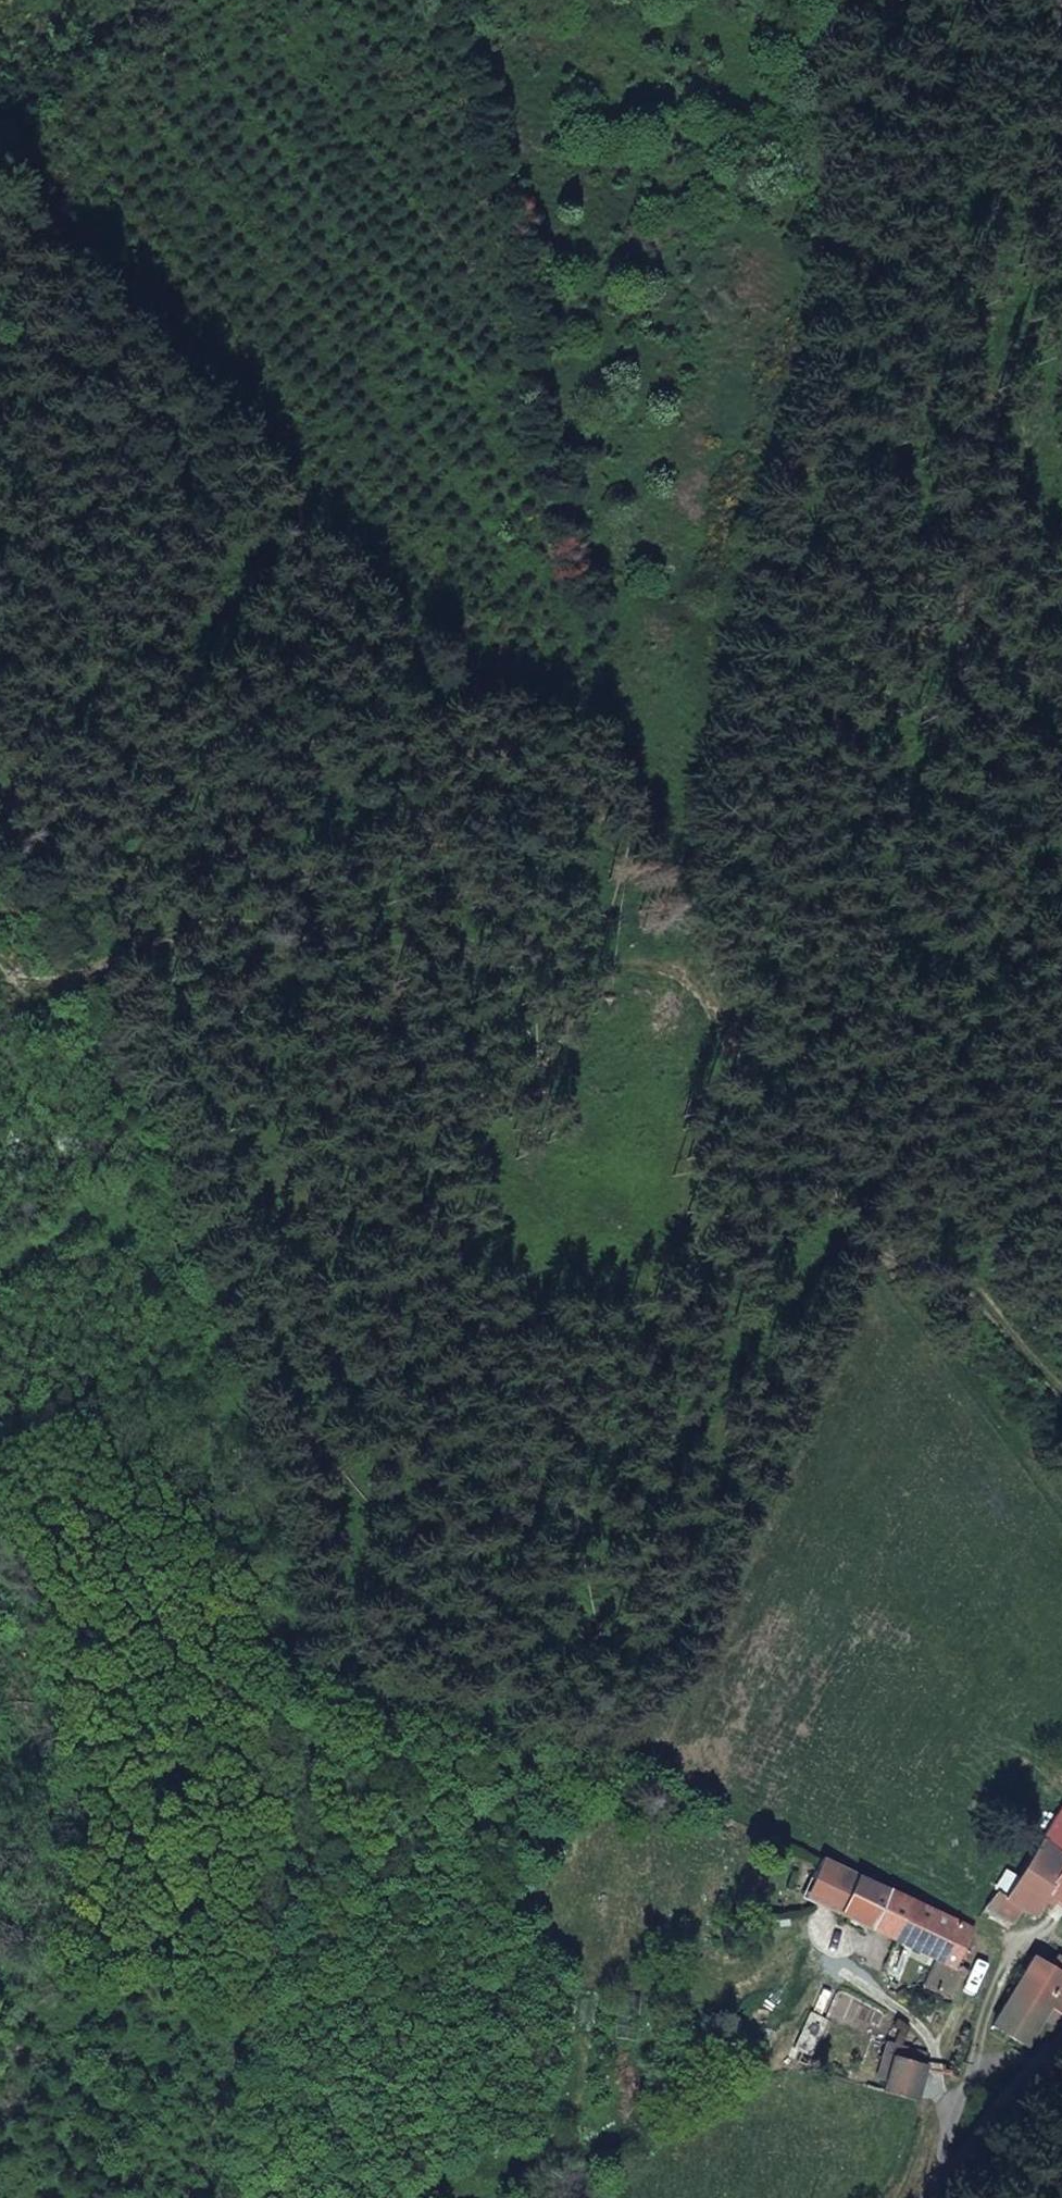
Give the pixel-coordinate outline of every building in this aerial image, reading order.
[(1007,1897),(998,1890),(987,1907),(1013,1924),(1022,1910),(1035,1919),(1050,1896),(1061,1905),(1061,1807),(1007,1897)] [(842,1913),(858,1874),(821,1858),(805,1898),(842,1913)] [(975,1927),(858,1874),(842,1913),(935,1960),(921,1988),(950,2002),(967,1970),(958,1965),(975,1927)] [(1061,2025),(1061,1971),(1034,1954),(993,2029),(1021,2045),(1038,2015),(1061,2027),(1061,2025)] [(899,2057),(887,2090),(916,2101),(929,2069),(899,2057)]
